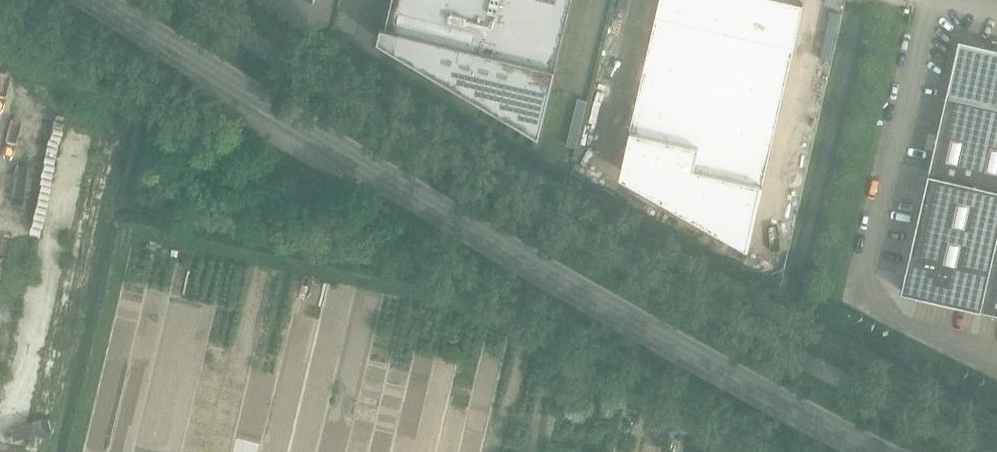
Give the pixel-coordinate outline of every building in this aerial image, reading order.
[(570,0),(390,0),(384,25),(381,24),(377,39),(487,105),(537,134),(570,0)] [(623,165),(748,235),(803,2),(793,0),(659,0),(623,165)] [(980,309),(996,313),(996,48),(958,39),(900,291),(980,309)] [(574,148),(586,97),(578,95),(566,146),(574,148)]
